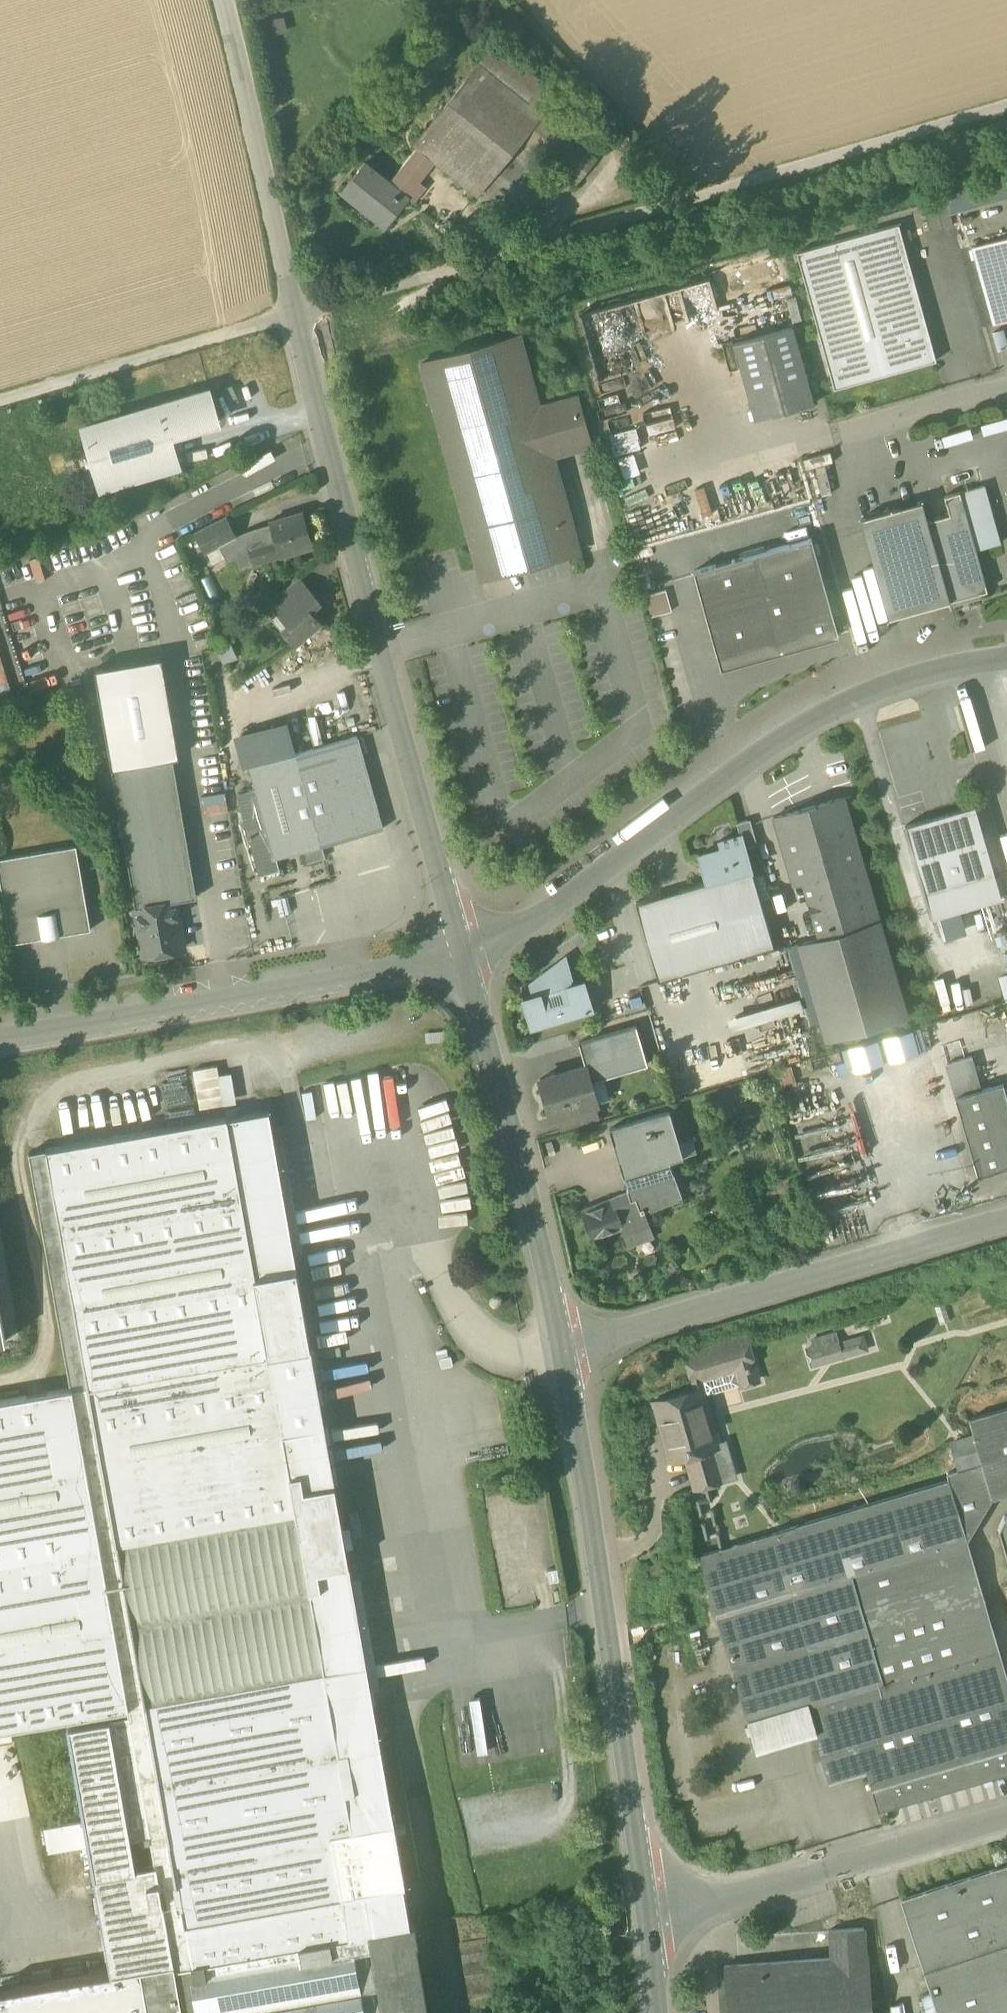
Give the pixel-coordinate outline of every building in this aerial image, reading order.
[(479,63),(542,114),(558,95),(495,44),(479,63)] [(435,162),(477,196),(522,141),(576,185),(597,159),(542,114),(479,63),(478,63),(413,144),(418,148),(435,162)] [(386,227),(408,199),(407,197),(419,181),(435,162),(418,148),(389,183),(364,164),(342,192),(386,227)] [(426,187),(419,181),(407,197),(408,199),(413,203),(426,187)] [(796,252),(834,389),(936,360),(898,224),(796,252)] [(994,325),(1006,321),(1006,237),(972,246),(994,325)] [(734,343),(755,420),(814,404),(792,327),(734,343)] [(421,363),(430,395),(528,369),(518,336),(421,363)] [(538,408),(528,369),(430,395),(479,570),(545,551),(548,561),(578,552),(552,456),(590,446),(577,397),(538,408)] [(82,429),(100,488),(179,465),(171,436),(219,422),(209,391),(160,405),(160,406),(82,429)] [(959,491),(976,550),(1000,543),(983,484),(959,491)] [(949,514),(927,520),(949,601),(987,590),(976,550),(959,491),(944,496),(949,514)] [(889,617),(949,601),(927,520),(921,501),(861,518),(889,617)] [(271,524),(272,527),(276,542),(280,555),(309,547),(308,544),(300,516),(271,524)] [(196,531),(207,552),(235,538),(224,517),(196,531)] [(239,553),(249,550),(276,542),(272,527),(248,533),(248,534),(235,538),(239,553)] [(694,570),(721,668),(838,636),(811,538),(694,570)] [(280,555),(276,542),(249,550),(250,554),(253,563),(280,555)] [(545,551),(479,570),(481,579),(548,561),(545,551)] [(237,558),(239,567),(253,563),(250,554),(237,558)] [(298,577),(279,594),(287,604),(307,587),(298,577)] [(281,629),(295,645),(321,622),(310,610),(320,601),(307,587),(287,604),(279,594),(269,603),(287,624),(281,629)] [(646,596),(652,617),(672,611),(666,590),(646,596)] [(94,668),(112,767),(173,757),(178,755),(162,656),(94,668)] [(242,767),(249,765),(296,752),(287,721),(233,736),(242,767)] [(322,844),(383,827),(357,735),(296,752),(249,765),(255,788),(275,857),(276,857),(276,856),(305,848),(305,849),(322,844)] [(112,767),(136,906),(175,900),(197,896),(173,757),(112,767)] [(279,869),(276,857),(275,857),(255,788),(237,793),(259,874),(279,869)] [(798,943),(826,1040),(907,1017),(843,797),(774,817),(793,884),(803,881),(819,936),(798,943)] [(905,825),(932,917),(936,916),(950,912),(1002,897),(975,805),(905,825)] [(742,834),(746,848),(757,845),(750,820),(737,823),(740,835),(742,834)] [(706,880),(706,882),(752,869),(746,848),(742,834),(740,835),(719,841),(721,848),(705,853),(709,865),(702,867),(706,880)] [(322,844),(305,849),(308,861),(325,856),(322,844)] [(11,942),(44,937),(42,928),(57,926),(58,934),(91,928),(76,845),(0,858),(0,877),(11,942)] [(635,902),(658,980),(775,947),(752,869),(706,882),(635,902)] [(136,906),(144,954),(184,947),(175,900),(136,906)] [(936,916),(943,938),(956,935),(950,912),(936,916)] [(566,956),(556,963),(562,973),(570,970),(566,956)] [(529,982),(532,994),(574,982),(570,970),(562,973),(556,963),(530,982),(529,982)] [(583,979),(574,982),(532,994),(523,997),(531,1027),(592,1009),(583,979)] [(586,1065),(590,1081),(647,1064),(636,1025),(579,1042),(585,1065),(586,1065)] [(891,1056),(921,1048),(915,1026),(885,1034),(891,1056)] [(849,1045),(854,1064),(880,1058),(875,1038),(849,1045)] [(946,1064),(956,1096),(981,1089),(972,1056),(946,1064)] [(233,1100),(227,1071),(217,1073),(215,1064),(190,1068),(197,1107),(233,1100)] [(540,1079),(551,1117),(559,1115),(593,1105),(597,1104),(590,1081),(586,1065),(585,1065),(540,1079)] [(978,1175),(1006,1167),(1006,1098),(1003,1083),(981,1089),(956,1096),(955,1097),(978,1175)] [(559,1115),(563,1130),(597,1119),(593,1105),(559,1115)] [(66,1387),(67,1389),(84,1386),(84,1384),(203,1361),(263,1350),(263,1351),(306,1343),(263,1107),(220,1115),(220,1113),(40,1147),(40,1149),(23,1152),(66,1387)] [(610,1129),(623,1174),(669,1161),(683,1157),(670,1111),(610,1129)] [(675,1175),(669,1161),(623,1174),(630,1192),(635,1191),(675,1175)] [(682,1194),(675,1175),(635,1191),(642,1209),(682,1194)] [(630,1192),(612,1199),(623,1226),(645,1217),(642,1209),(635,1191),(630,1192)] [(622,1227),(623,1226),(612,1199),(582,1210),(593,1238),(622,1227)] [(648,1225),(645,1217),(623,1226),(622,1227),(625,1234),(648,1225)] [(813,1364),(816,1365),(821,1363),(823,1361),(834,1358),(835,1359),(839,1358),(840,1356),(841,1356),(843,1357),(847,1356),(847,1354),(854,1352),(857,1353),(862,1351),(864,1349),(865,1349),(862,1337),(839,1344),(836,1333),(812,1339),(814,1346),(807,1349),(811,1364),(813,1364)] [(685,1354),(693,1380),(736,1367),(738,1372),(754,1368),(752,1362),(753,1362),(746,1337),(685,1354)] [(263,1350),(203,1361),(215,1422),(78,1447),(96,1546),(126,1708),(127,1714),(174,1961),(191,1958),(192,1963),(409,1925),(402,1884),(404,1883),(306,1343),(263,1351),(263,1350)] [(67,1389),(78,1447),(215,1422),(203,1361),(84,1384),(84,1386),(67,1389)] [(693,1380),(695,1389),(697,1389),(701,1403),(709,1401),(707,1394),(741,1384),(742,1385),(757,1380),(754,1368),(738,1372),(736,1367),(693,1380)] [(96,1546),(78,1447),(67,1389),(66,1387),(0,1400),(0,1564),(96,1546)] [(702,1406),(701,1403),(697,1389),(695,1389),(654,1401),(659,1418),(662,1417),(667,1436),(664,1437),(671,1460),(686,1455),(714,1447),(713,1446),(707,1426),(702,1427),(696,1407),(702,1406)] [(707,1426),(702,1406),(696,1407),(702,1427),(707,1426)] [(949,1481),(967,1540),(968,1540),(992,1499),(1006,1494),(1006,1410),(969,1421),(982,1464),(947,1474),(949,1481)] [(662,1417),(659,1418),(664,1437),(667,1436),(662,1417)] [(686,1455),(695,1488),(735,1476),(725,1442),(713,1446),(714,1447),(686,1455)] [(828,1779),(866,1768),(845,1695),(999,1650),(967,1540),(949,1481),(699,1555),(748,1721),(806,1704),(814,1731),(828,1779)] [(1004,1517),(998,1529),(1001,1539),(1006,1559),(1006,1516),(1004,1517)] [(96,1546),(0,1564),(0,1730),(66,1718),(126,1708),(96,1546)] [(872,1787),(1006,1747),(1006,1676),(999,1650),(845,1695),(866,1768),(872,1787)] [(806,1704),(748,1721),(756,1748),(814,1731),(806,1704)] [(68,1730),(111,1973),(174,1961),(127,1714),(109,1718),(67,1725),(68,1730)] [(872,1787),(878,1810),(1006,1773),(1006,1747),(872,1787)] [(900,1897),(938,2012),(1006,2012),(1006,1863),(900,1897)] [(409,1925),(192,1963),(191,1958),(174,1961),(183,2012),(428,2012),(415,1940),(416,1940),(414,1924),(409,1925)] [(727,2012),(872,2012),(869,1954),(866,1955),(864,1926),(854,1927),(855,1955),(830,1957),(724,1964),(727,2012)] [(829,1929),(830,1957),(855,1955),(854,1927),(829,1929)] [(174,1961),(111,1973),(86,1977),(0,1992),(0,2012),(183,2012),(174,1961)]
